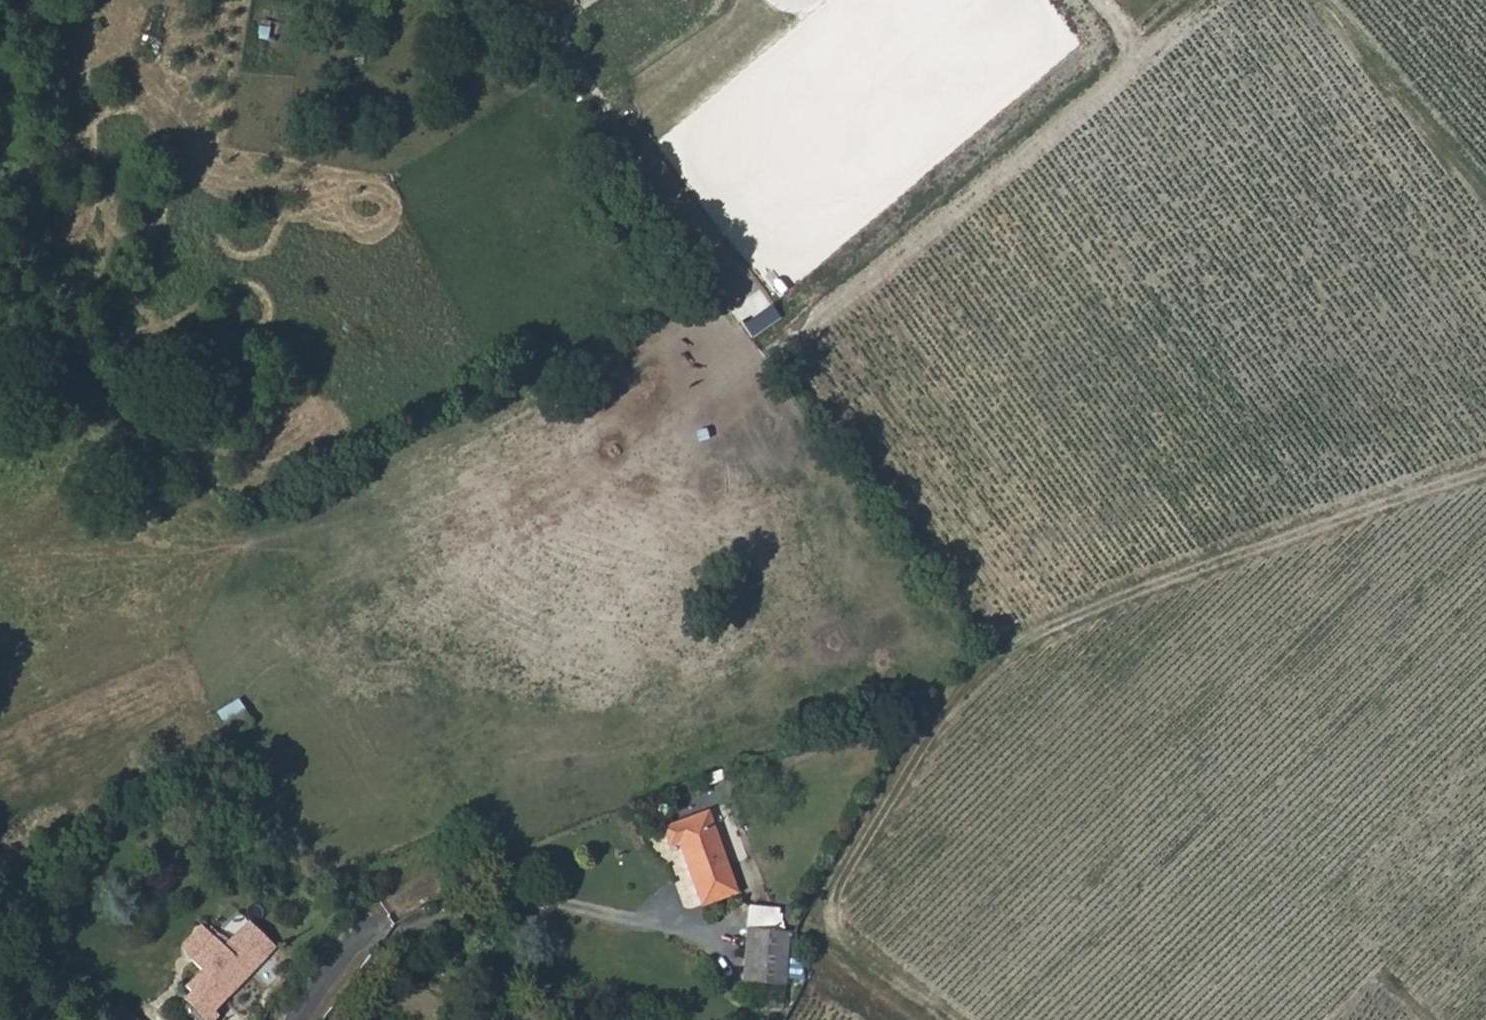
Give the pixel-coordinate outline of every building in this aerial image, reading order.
[(746,335),(778,320),(771,306),(740,321),(746,335)] [(224,732),(243,724),(234,704),(215,712),(224,732)] [(680,855),(706,918),(740,903),(708,824),(666,842),(672,859),(680,855)] [(274,946),(249,921),(226,945),(251,970),(274,946)] [(182,945),(188,961),(212,937),(201,926),(182,945)] [(224,996),(251,970),(226,945),(223,948),(212,937),(188,961),(199,972),(224,996)] [(743,1009),(782,1013),(792,944),(751,939),(743,1009)] [(199,972),(185,985),(190,990),(182,999),(203,1019),(212,1019),(216,1015),(211,1011),(224,996),(199,972)] [(119,1007),(108,1019),(136,1019),(119,1007)]
